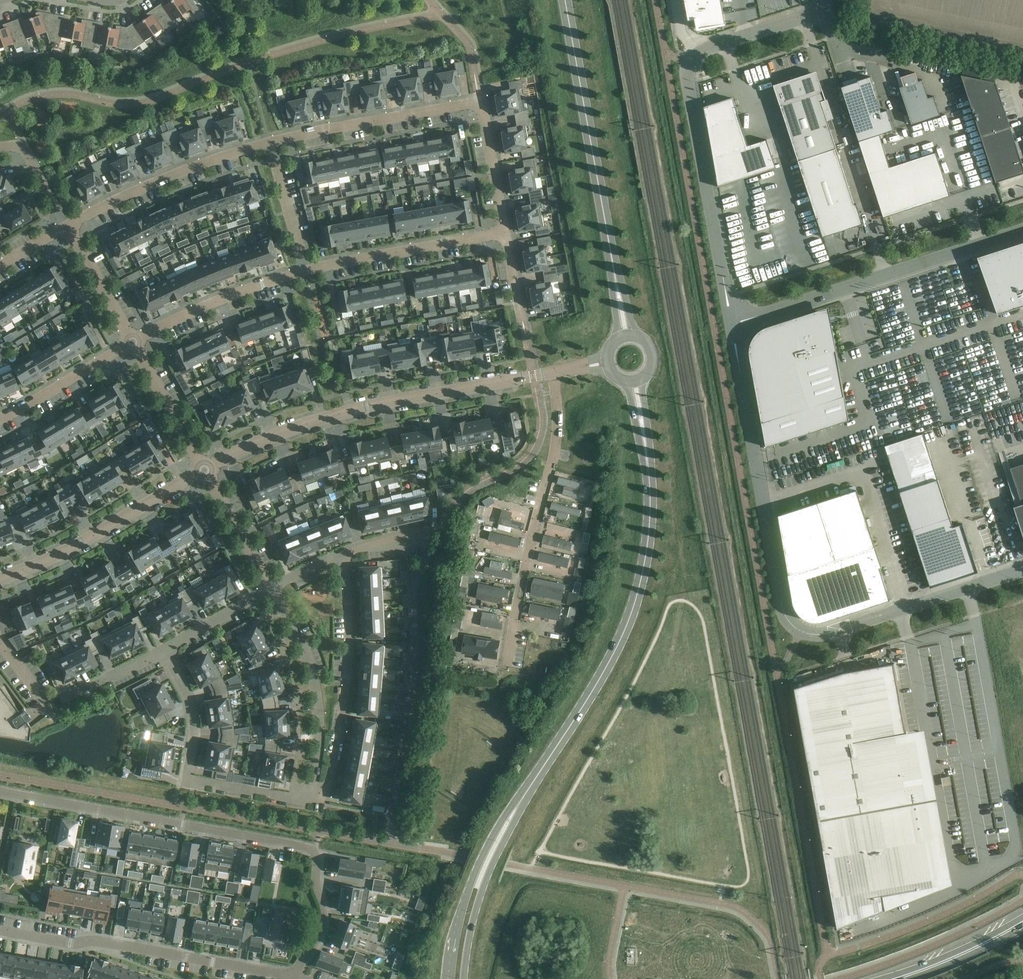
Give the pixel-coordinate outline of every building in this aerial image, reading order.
[(182,15),(190,9),(194,14),(200,10),(193,0),(173,0),(172,1),(182,15)] [(688,21),(697,19),(699,29),(723,25),(723,26),(726,26),(721,0),(684,0),(688,21)] [(182,15),(172,1),(166,5),(164,2),(156,8),(171,30),(177,26),(173,21),(182,15)] [(171,30),(156,8),(147,14),(149,17),(143,21),(153,35),(162,29),(165,34),(171,30)] [(31,19),(37,35),(46,32),(50,41),(54,42),(58,15),(39,12),(36,13),(37,16),(31,19)] [(72,39),(75,22),(68,21),(69,17),(58,15),(54,42),(61,43),(62,37),(72,39)] [(13,21),(22,47),(29,44),(27,39),(37,35),(31,19),(24,21),(23,18),(13,21)] [(88,48),(93,21),(82,20),(82,23),(75,22),(72,39),(82,41),(81,47),(88,48)] [(4,47),(14,44),(16,49),(22,47),(13,21),(3,25),(4,28),(0,30),(0,37),(4,47)] [(106,45),(109,28),(102,27),(103,23),(93,21),(88,48),(95,49),(96,44),(106,45)] [(153,35),(143,21),(138,25),(136,22),(127,28),(132,51),(145,41),(153,35)] [(132,51),(127,28),(117,26),(116,29),(109,28),(106,45),(116,47),(116,48),(132,51)] [(158,41),(162,48),(167,45),(162,38),(158,41)] [(445,73),(449,97),(456,95),(456,92),(460,91),(457,75),(464,74),(462,62),(455,64),(456,71),(445,73)] [(412,103),(408,80),(396,82),(393,64),(386,66),(388,76),(390,87),(397,86),(397,88),(398,96),(400,102),(404,102),(404,105),(412,103)] [(425,69),(427,81),(434,79),(434,82),(435,89),(436,96),(440,95),(441,98),(449,97),(445,73),(433,75),(432,68),(425,69)] [(408,80),(412,103),(420,102),(419,99),(423,98),(422,92),(421,84),(420,84),(420,82),(427,81),(425,69),(418,70),(419,78),(408,80)] [(837,149),(821,102),(826,100),(816,72),(780,84),(774,86),(798,161),(836,149),(837,149)] [(899,88),(911,124),(940,115),(934,96),(928,98),(922,80),(918,81),(915,72),(901,77),(903,86),(899,88)] [(996,82),(961,75),(996,183),(1022,174),(1022,166),(996,82)] [(370,83),(375,110),(383,109),(382,106),(386,105),(385,98),(384,91),(383,91),(383,89),(390,87),(388,76),(380,77),(381,81),(370,83)] [(881,112),(877,99),(878,99),(871,77),(858,81),(858,82),(841,87),(859,141),(894,130),(887,110),(881,112)] [(351,82),(353,94),(359,93),(360,95),(361,103),(361,102),(362,109),(366,108),(367,111),(375,110),(370,83),(358,85),(358,81),(351,82)] [(493,105),(520,100),(518,89),(522,88),(521,81),(509,83),(510,90),(508,90),(501,91),(501,92),(494,93),(495,97),(492,97),(493,105)] [(760,82),(760,88),(763,87),(763,93),(772,92),(771,81),(760,82)] [(333,89),(338,117),(346,115),(345,112),(349,112),(348,105),(347,97),(346,98),(346,95),(353,94),(351,82),(344,84),(344,87),(333,89)] [(313,89),(316,101),(323,100),(323,102),(324,109),(325,116),(329,115),(330,118),(338,117),(333,89),(333,93),(322,95),(320,88),(313,89)] [(296,101),(302,124),(310,122),(309,119),(313,118),(311,112),(310,104),(309,102),(316,101),(313,89),(307,91),(308,98),(296,101)] [(765,100),(766,106),(776,105),(775,94),(764,95),(764,101),(765,100)] [(302,124),(296,101),(285,103),(283,96),(276,98),(279,109),(286,108),(290,124),(294,123),(294,126),(302,124)] [(776,168),(767,140),(748,146),(738,114),(739,114),(737,107),(736,108),(733,98),(705,107),(704,107),(706,118),(717,177),(716,177),(718,187),(719,187),(776,168)] [(520,100),(493,105),(495,113),(498,112),(498,116),(505,115),(512,114),(515,113),(516,120),(528,118),(526,111),(522,112),(520,100)] [(223,117),(232,143),(239,141),(239,138),(242,137),(240,130),(241,130),(238,123),(237,121),(244,119),(240,107),(234,109),(235,113),(223,117)] [(232,143),(223,117),(224,120),(213,124),(211,116),(204,119),(208,130),(215,128),(215,130),(217,137),(218,137),(220,144),(223,143),(224,145),(232,143)] [(500,142),(527,137),(525,126),(529,125),(528,118),(516,120),(517,127),(515,127),(507,128),(507,129),(501,130),(501,134),(498,134),(500,142)] [(208,130),(204,119),(197,121),(200,128),(189,132),(188,129),(197,155),(204,152),(203,149),(207,148),(205,142),(203,134),(202,134),(202,132),(208,130)] [(969,143),(979,141),(973,119),(963,122),(969,143)] [(152,142),(163,168),(170,165),(169,162),(173,161),(170,154),(167,147),(166,145),(173,143),(168,132),(165,124),(160,126),(163,134),(162,134),(165,141),(154,146),(153,142),(152,142)] [(197,155),(188,129),(177,133),(175,129),(168,132),(173,143),(179,141),(180,143),(182,150),(183,150),(185,156),(189,155),(190,157),(197,155)] [(133,146),(140,143),(136,134),(130,137),(133,146)] [(445,136),(449,157),(460,155),(459,148),(460,147),(459,141),(458,141),(456,134),(445,136)] [(950,196),(945,181),(936,153),(890,167),(880,135),(859,142),(884,218),(928,203),(950,196)] [(435,139),(438,158),(448,156),(448,157),(449,157),(445,136),(445,137),(435,139)] [(527,137),(500,142),(501,150),(504,149),(505,153),(512,152),(519,151),(521,150),(522,157),(534,155),(533,148),(526,149),(524,138),(527,138),(527,137)] [(424,141),(428,164),(429,164),(428,160),(438,158),(435,139),(424,141)] [(428,164),(424,141),(413,143),(418,166),(418,170),(429,168),(428,164)] [(163,168),(152,142),(141,147),(140,143),(133,146),(138,157),(144,154),(145,156),(145,157),(148,164),(151,170),(154,168),(155,171),(163,168)] [(403,145),(406,164),(416,162),(417,166),(418,166),(413,143),(403,145)] [(392,147),(396,166),(406,164),(403,145),(392,147)] [(138,157),(133,146),(127,149),(128,153),(118,157),(129,183),(136,179),(135,177),(139,175),(136,169),(133,162),(132,160),(138,157)] [(396,166),(392,147),(381,149),(385,168),(396,166)] [(366,151),(370,174),(381,172),(377,149),(366,151)] [(836,149),(798,161),(823,237),(831,235),(844,231),(844,230),(863,224),(860,215),(857,204),(854,205),(836,149)] [(370,174),(366,151),(355,153),(359,173),(369,171),(369,174),(370,174)] [(359,173),(355,153),(345,155),(348,175),(359,173)] [(348,175),(345,155),(334,157),(338,180),(339,180),(338,177),(348,175)] [(129,183),(118,157),(107,162),(105,159),(99,162),(104,173),(110,170),(111,172),(114,179),(117,185),(121,183),(122,186),(129,183)] [(338,180),(334,157),(323,159),(328,182),(338,180)] [(328,182),(323,159),(313,161),(317,185),(318,185),(317,184),(328,182)] [(507,183),(535,178),(534,178),(531,179),(529,167),(536,166),(535,159),(523,161),(524,168),(522,168),(515,170),(508,171),(509,175),(506,176),(507,183)] [(317,185),(313,161),(302,163),(303,171),(301,171),(303,177),(304,177),(306,187),(317,185)] [(464,162),(466,175),(473,174),(470,161),(464,162)] [(104,173),(99,162),(92,165),(95,172),(85,177),(84,174),(83,174),(96,199),(103,195),(102,192),(105,190),(102,185),(102,184),(99,178),(98,176),(104,173)] [(96,199),(83,174),(73,179),(71,176),(65,179),(70,190),(76,187),(77,189),(81,195),(84,201),(87,199),(89,202),(96,199)] [(986,183),(992,183),(991,174),(982,175),(982,180),(986,180),(986,183)] [(1,175),(0,175),(0,198),(14,191),(13,189),(15,188),(12,182),(10,183),(6,177),(3,178),(1,175)] [(469,190),(475,189),(473,176),(467,178),(469,190)] [(535,178),(507,183),(509,191),(512,190),(512,194),(519,193),(526,192),(529,191),(530,198),(542,196),(540,189),(537,190),(535,178)] [(241,182),(248,204),(259,201),(256,193),(256,192),(255,189),(252,181),(248,182),(247,179),(241,182)] [(248,204),(241,182),(234,184),(231,185),(237,205),(247,202),(247,204),(248,204)] [(237,205),(231,185),(227,187),(226,186),(220,188),(227,208),(237,205)] [(227,208),(220,188),(214,190),(214,191),(210,192),(216,212),(227,208)] [(311,204),(307,191),(301,193),(304,206),(311,204)] [(199,195),(206,215),(216,212),(210,192),(206,193),(199,195)] [(206,215),(199,195),(192,198),(192,199),(188,200),(196,219),(206,215)] [(514,220),(541,215),(539,204),(543,203),(542,196),(530,198),(531,205),(529,205),(521,207),(515,208),(516,212),(513,212),(514,220)] [(178,204),(186,223),(196,219),(188,200),(184,202),(184,201),(178,204)] [(457,202),(461,223),(472,221),(471,214),(472,213),(471,207),(470,208),(468,200),(457,202)] [(460,223),(461,223),(457,202),(457,203),(447,205),(450,224),(460,222),(460,223)] [(168,208),(176,227),(186,223),(178,204),(172,206),(172,207),(168,208)] [(450,224),(447,205),(436,207),(440,226),(450,224)] [(22,206),(5,216),(1,208),(0,209),(0,224),(1,225),(6,221),(11,230),(30,219),(22,206)] [(311,207),(305,209),(308,221),(315,219),(311,207)] [(440,226),(436,207),(425,209),(429,228),(440,226)] [(157,212),(166,231),(176,227),(168,208),(165,210),(164,209),(157,212)] [(429,228),(425,209),(415,211),(418,230),(429,228)] [(418,230),(415,211),(404,213),(408,232),(418,230)] [(166,231),(157,212),(151,215),(151,216),(147,218),(156,236),(166,231)] [(408,232),(404,213),(393,215),(397,234),(408,232)] [(541,215),(514,220),(515,228),(518,227),(519,231),(526,230),(533,229),(535,228),(537,235),(548,233),(547,226),(543,227),(541,215)] [(375,218),(378,237),(389,235),(386,216),(375,218)] [(137,222),(147,241),(156,236),(147,218),(144,220),(143,219),(137,222)] [(364,220),(368,239),(378,237),(375,218),(364,220)] [(353,222),(357,241),(368,239),(364,220),(353,222)] [(128,227),(137,246),(147,241),(137,222),(131,225),(132,226),(128,227)] [(343,224),(346,243),(357,241),(353,222),(343,224)] [(346,243),(343,224),(333,226),(333,225),(332,225),(336,246),(336,245),(346,243)] [(336,246),(332,225),(321,227),(322,234),(321,235),(322,241),(323,240),(325,248),(336,246)] [(118,232),(128,253),(129,252),(128,251),(137,246),(128,227),(124,229),(118,232)] [(128,253),(118,232),(112,235),(113,237),(109,239),(113,246),(112,247),(114,250),(115,250),(118,258),(128,253)] [(521,261),(545,257),(543,246),(550,244),(549,237),(537,239),(539,246),(536,247),(536,246),(529,248),(522,249),(523,253),(520,254),(521,261)] [(259,242),(267,264),(273,262),(272,259),(277,258),(274,250),(273,246),(270,238),(259,242)] [(267,264),(259,242),(259,244),(250,247),(257,267),(260,266),(267,264)] [(979,257),(981,264),(982,264),(998,314),(1022,306),(1022,245),(999,253),(999,251),(979,257)] [(257,267),(250,247),(240,251),(247,271),(253,269),(252,268),(257,267)] [(229,254),(236,274),(240,273),(247,271),(240,251),(229,254)] [(218,258),(226,278),(232,276),(232,275),(236,274),(229,254),(218,258)] [(545,257),(521,261),(523,269),(526,269),(527,273),(533,271),(533,272),(541,270),(543,270),(544,276),(556,274),(555,267),(547,269),(545,257)] [(226,278),(218,258),(208,262),(216,282),(226,278)] [(198,266),(206,286),(216,282),(208,262),(198,266)] [(476,266),(480,286),(491,284),(489,277),(491,277),(490,271),(488,271),(487,264),(476,266)] [(45,271),(58,294),(68,288),(62,278),(64,277),(60,272),(59,273),(54,266),(45,271)] [(187,270),(196,290),(206,286),(198,266),(187,270)] [(465,268),(469,288),(479,286),(479,287),(480,286),(476,266),(475,266),(475,267),(465,268)] [(125,274),(122,268),(117,271),(120,277),(125,274)] [(469,288),(465,268),(455,270),(458,290),(469,288)] [(196,290),(187,270),(177,275),(186,294),(190,293),(196,290)] [(458,290),(455,270),(444,272),(448,292),(458,290)] [(58,294),(45,271),(44,272),(45,273),(39,277),(40,277),(37,279),(47,297),(56,291),(58,294)] [(448,292),(444,272),(433,274),(437,294),(448,292)] [(437,294),(433,274),(423,276),(426,295),(437,294)] [(528,298),(555,293),(552,294),(550,282),(557,281),(556,274),(544,276),(545,283),(543,283),(536,285),(529,286),(530,290),(527,291),(528,298)] [(167,280),(176,300),(182,297),(182,296),(186,294),(177,275),(167,280)] [(121,279),(124,285),(130,282),(127,276),(121,279)] [(426,295),(423,276),(412,278),(415,297),(426,295)] [(27,284),(38,302),(47,297),(37,279),(34,281),(33,280),(27,284)] [(157,285),(166,304),(170,302),(176,300),(167,280),(157,285)] [(390,282),(394,302),(405,299),(401,280),(390,282)] [(380,284),(384,304),(394,302),(390,282),(380,284)] [(18,290),(29,308),(38,302),(27,284),(21,288),(18,290)] [(369,286),(373,306),(384,304),(380,284),(369,286)] [(147,287),(157,309),(163,306),(163,305),(166,304),(157,285),(148,289),(147,287)] [(359,288),(362,308),(373,306),(369,286),(359,288)] [(77,287),(71,290),(77,302),(83,298),(77,287)] [(157,309),(147,287),(137,292),(140,300),(142,304),(146,311),(150,309),(151,312),(157,309)] [(362,308),(359,288),(348,290),(352,310),(362,308)] [(8,295),(19,313),(29,308),(18,290),(15,292),(15,291),(8,295)] [(352,310),(348,290),(337,292),(338,299),(337,299),(338,306),(339,305),(341,312),(352,310)] [(494,292),(497,305),(503,304),(501,291),(494,292)] [(555,293),(528,298),(530,306),(533,306),(533,310),(540,308),(540,309),(547,307),(549,307),(551,313),(563,311),(561,304),(557,305),(555,293)] [(12,322),(13,322),(11,319),(19,313),(8,295),(2,299),(3,299),(0,301),(0,302),(12,322)] [(91,312),(85,301),(79,304),(85,315),(91,312)] [(0,302),(0,324),(2,328),(12,322),(0,302)] [(54,308),(57,313),(63,310),(59,305),(54,308)] [(276,309),(283,329),(294,325),(291,318),(293,318),(291,312),(289,312),(287,306),(276,309)] [(266,313),(273,332),(282,329),(283,329),(276,309),(276,310),(266,313)] [(273,332),(266,313),(256,317),(263,335),(273,332)] [(750,350),(749,353),(750,357),(766,447),(849,420),(844,396),(810,408),(796,364),(836,351),(832,325),(827,327),(824,313),(796,318),(768,327),(764,328),(761,330),(759,332),(756,335),(754,337),(752,340),(751,343),(750,347),(750,350)] [(60,320),(58,317),(52,320),(56,326),(61,322),(60,320)] [(263,335),(256,317),(246,321),(252,339),(263,335)] [(86,321),(76,327),(89,348),(99,342),(95,336),(96,335),(93,329),(92,330),(86,321)] [(252,339),(246,321),(235,324),(242,343),(252,339)] [(345,333),(342,321),(336,322),(339,335),(345,333)] [(480,331),(482,343),(484,352),(491,351),(491,353),(503,350),(502,342),(504,342),(502,336),(501,336),(498,324),(486,327),(487,330),(480,331)] [(482,343),(480,331),(469,333),(468,326),(458,328),(460,335),(464,358),(472,356),(471,355),(475,354),(474,345),(482,343)] [(88,348),(89,348),(76,327),(78,331),(70,336),(68,333),(67,333),(79,353),(88,347),(88,348)] [(20,336),(17,330),(12,333),(15,339),(20,336)] [(211,335),(220,352),(230,348),(222,330),(211,335)] [(70,358),(79,353),(67,333),(58,338),(70,358)] [(300,347),(307,345),(303,333),(297,335),(300,347)] [(448,334),(453,360),(453,359),(453,358),(456,357),(456,359),(464,358),(460,335),(449,337),(448,333),(448,334)] [(453,360),(448,334),(429,337),(432,355),(439,354),(441,362),(453,360)] [(202,339),(210,357),(220,352),(211,335),(202,339)] [(21,339),(23,343),(24,344),(29,341),(26,336),(21,339)] [(410,344),(414,367),(426,364),(425,356),(427,356),(432,355),(429,337),(421,338),(421,342),(410,344)] [(61,364),(70,358),(58,338),(58,339),(59,342),(51,347),(61,364)] [(192,344),(200,361),(210,357),(202,339),(192,344)] [(337,352),(334,340),(328,341),(331,354),(337,352)] [(403,369),(398,342),(387,345),(387,348),(382,349),(384,361),(390,360),(391,369),(395,368),(395,370),(403,369)] [(414,367),(410,344),(400,346),(399,342),(398,342),(403,369),(411,367),(411,366),(414,365),(414,367)] [(200,361),(192,344),(182,348),(182,347),(182,348),(192,370),(193,370),(191,366),(200,361)] [(51,369),(61,364),(51,347),(42,352),(40,349),(51,369)] [(192,370),(182,348),(171,352),(175,359),(173,360),(176,365),(177,365),(182,375),(192,370)] [(307,348),(300,350),(304,364),(311,362),(307,348)] [(42,375),(51,369),(40,349),(30,355),(32,358),(42,375)] [(384,361),(382,349),(364,352),(368,375),(376,373),(376,372),(380,371),(378,362),(384,361)] [(368,375),(364,352),(353,354),(357,377),(358,377),(357,375),(360,375),(360,376),(368,375)] [(32,358),(30,355),(29,353),(20,358),(23,364),(33,380),(42,375),(32,358)] [(357,377),(353,354),(341,356),(343,365),(341,365),(342,371),(344,371),(345,379),(357,377)] [(23,386),(33,380),(23,364),(13,369),(23,386)] [(292,371),(300,393),(301,393),(300,393),(311,389),(303,367),(292,371)] [(0,375),(8,393),(18,389),(11,371),(0,375)] [(300,393),(292,371),(281,374),(289,397),(300,393)] [(278,398),(269,374),(259,378),(259,377),(250,380),(256,394),(263,391),(267,402),(271,401),(271,402),(278,400),(278,398)] [(289,397),(281,374),(271,378),(270,374),(269,374),(278,398),(282,397),(282,398),(289,396),(289,397)] [(0,375),(0,376),(0,397),(8,393),(0,375)] [(191,391),(185,380),(179,383),(185,395),(191,391)] [(256,394),(250,380),(242,384),(244,388),(234,393),(243,412),(244,414),(250,411),(250,409),(254,407),(249,396),(256,394)] [(107,389),(119,409),(129,402),(125,395),(127,394),(124,389),(122,390),(118,383),(107,389)] [(119,409),(107,389),(108,391),(105,392),(104,391),(98,395),(109,415),(119,409)] [(243,412),(234,393),(224,398),(234,420),(234,419),(240,416),(239,414),(243,412)] [(194,410),(199,407),(192,394),(187,397),(194,410)] [(109,415),(98,395),(91,399),(92,400),(88,402),(93,410),(88,414),(96,427),(102,423),(100,420),(109,415)] [(234,420),(224,398),(213,403),(212,399),(211,399),(224,425),(234,420)] [(224,425),(211,399),(201,404),(213,429),(223,424),(223,425),(224,425)] [(148,414),(141,401),(133,405),(141,418),(148,414)] [(96,427),(88,414),(83,417),(78,409),(74,411),(74,409),(67,413),(80,436),(96,427)] [(505,429),(506,431),(500,432),(504,453),(515,450),(512,436),(519,434),(518,427),(519,426),(518,420),(517,420),(515,412),(502,414),(504,423),(503,423),(504,429),(505,429)] [(80,436),(67,413),(60,417),(61,419),(58,421),(69,439),(78,433),(80,436)] [(150,417),(144,420),(150,431),(156,428),(150,417)] [(477,422),(481,444),(481,440),(492,438),(493,444),(500,443),(498,430),(491,431),(489,420),(477,422)] [(69,439),(58,421),(55,422),(54,421),(47,425),(59,445),(69,439)] [(116,426),(119,431),(125,428),(122,422),(116,426)] [(469,446),(464,422),(452,424),(455,438),(448,440),(451,452),(458,451),(457,445),(468,442),(469,446)] [(464,422),(469,446),(481,444),(477,422),(465,424),(465,422),(464,422)] [(59,445),(47,425),(40,429),(41,431),(38,433),(42,441),(37,444),(45,458),(45,457),(43,454),(59,445)] [(425,429),(429,454),(441,452),(442,458),(449,457),(446,440),(440,441),(437,427),(425,429)] [(414,433),(417,452),(428,450),(429,454),(425,429),(425,431),(414,433)] [(131,436),(127,430),(122,433),(125,439),(131,436)] [(396,448),(398,461),(406,460),(405,453),(417,452),(414,433),(401,435),(403,447),(396,448)] [(923,434),(885,446),(887,454),(931,588),(931,587),(978,572),(962,524),(953,527),(938,480),(923,434)] [(17,443),(28,466),(45,458),(37,444),(32,446),(28,438),(24,440),(23,438),(18,441),(18,443),(17,443)] [(142,444),(153,464),(164,458),(159,451),(161,450),(158,444),(156,445),(152,438),(142,444)] [(374,441),(379,463),(391,460),(391,463),(398,461),(396,448),(389,450),(386,439),(374,441)] [(361,442),(367,466),(368,466),(367,462),(377,459),(378,463),(379,463),(374,441),(362,444),(362,442),(361,442)] [(367,466),(361,442),(349,445),(353,459),(346,460),(349,473),(356,471),(355,469),(367,466)] [(6,447),(16,467),(26,463),(28,466),(17,443),(14,445),(13,443),(6,447)] [(103,445),(97,448),(99,453),(109,447),(106,443),(103,445)] [(132,450),(144,470),(150,466),(150,465),(152,463),(153,464),(142,444),(132,450)] [(16,467),(6,447),(0,450),(0,462),(0,475),(16,467)] [(75,450),(79,456),(84,452),(81,447),(75,450)] [(79,456),(75,450),(74,448),(69,452),(73,459),(79,456)] [(116,460),(123,470),(128,467),(133,475),(136,473),(137,474),(144,470),(132,450),(116,460)] [(320,454),(328,477),(340,473),(340,476),(347,474),(343,461),(337,463),(332,450),(320,454)] [(309,460),(317,481),(316,477),(326,474),(328,478),(328,477),(320,454),(320,456),(309,460)] [(81,458),(84,463),(90,460),(87,455),(81,458)] [(84,463),(81,458),(76,461),(79,467),(84,463)] [(101,469),(113,488),(119,484),(119,483),(122,481),(117,473),(123,470),(116,460),(101,469)] [(295,478),(301,494),(308,491),(305,485),(317,481),(309,460),(298,464),(302,475),(295,478)] [(1010,468),(1022,505),(1014,507),(1022,536),(1022,464),(1010,468)] [(91,475),(102,493),(105,491),(106,492),(113,488),(101,469),(91,475)] [(272,475),(279,492),(290,487),(292,493),(299,490),(301,494),(295,478),(288,481),(283,470),(272,475)] [(80,477),(93,500),(100,496),(99,495),(102,493),(91,475),(82,480),(80,477)] [(260,477),(268,497),(279,492),(272,475),(261,479),(260,477)] [(582,482),(560,476),(558,485),(580,490),(582,482)] [(63,487),(70,500),(75,497),(77,500),(79,499),(83,506),(93,500),(80,477),(63,487)] [(268,497),(260,477),(248,482),(254,495),(248,498),(253,510),(259,507),(257,501),(268,497)] [(455,487),(454,484),(436,486),(438,503),(441,503),(455,487)] [(32,492),(29,486),(23,489),(26,495),(32,492)] [(48,499),(58,519),(69,514),(65,507),(67,506),(65,502),(70,500),(63,487),(56,491),(58,494),(48,499)] [(824,622),(826,622),(866,609),(866,608),(890,600),(879,568),(882,567),(857,490),(778,516),(793,603),(794,605),(794,606),(795,607),(796,609),(797,611),(798,613),(800,615),(801,616),(803,618),(805,619),(806,620),(808,621),(810,621),(812,622),(815,622),(817,623),(819,623),(821,623),(824,622)] [(414,498),(419,519),(430,516),(425,495),(414,498)] [(403,500),(407,521),(419,519),(414,498),(403,500)] [(38,504),(48,523),(51,521),(51,523),(58,519),(48,499),(38,504)] [(392,503),(396,524),(407,521),(403,500),(392,503)] [(380,505),(385,526),(396,524),(392,503),(380,505)] [(581,510),(552,503),(551,509),(558,511),(556,517),(567,520),(569,514),(579,517),(581,510)] [(26,506),(38,530),(45,526),(44,525),(48,523),(38,504),(28,509),(27,506),(26,506)] [(369,508),(374,529),(385,526),(380,505),(369,508)] [(485,506),(479,505),(476,515),(483,517),(485,506)] [(38,530),(26,506),(16,511),(17,515),(12,517),(17,528),(23,525),(27,534),(30,532),(31,533),(38,530)] [(374,529),(369,508),(358,510),(362,531),(374,529)] [(502,510),(498,523),(524,530),(525,523),(511,520),(512,513),(502,510)] [(193,512),(183,518),(197,541),(207,535),(201,525),(203,524),(199,518),(198,519),(193,512)] [(343,515),(331,520),(339,540),(350,535),(343,515)] [(12,517),(7,519),(6,516),(0,518),(0,533),(4,545),(12,542),(11,540),(15,539),(12,530),(17,528),(12,517)] [(197,541),(183,518),(183,519),(183,520),(181,521),(180,520),(173,524),(187,547),(186,544),(194,538),(196,541),(197,541)] [(331,520),(321,524),(329,544),(339,540),(331,520)] [(275,532),(269,523),(261,528),(267,537),(275,532)] [(481,525),(475,523),(472,533),(478,535),(481,525)] [(187,547),(173,524),(167,528),(167,530),(164,532),(169,540),(164,543),(170,553),(175,550),(177,553),(187,547)] [(321,524),(310,528),(318,548),(329,544),(321,524)] [(310,528),(300,532),(307,552),(318,548),(310,528)] [(300,532),(289,536),(297,558),(298,558),(297,556),(307,552),(300,532)] [(488,541),(518,549),(520,540),(490,533),(488,541)] [(583,543),(589,544),(591,534),(584,533),(583,543)] [(222,546),(217,537),(216,535),(210,538),(216,549),(222,546)] [(296,559),(297,558),(289,536),(278,541),(286,562),(288,562),(296,558),(296,559)] [(541,545),(571,553),(573,545),(543,537),(541,545)] [(143,543),(154,562),(170,553),(164,543),(158,546),(154,538),(150,540),(149,539),(143,543)] [(133,549),(145,568),(154,562),(143,543),(136,547),(137,548),(134,550),(133,548),(133,549)] [(122,569),(130,582),(137,577),(135,574),(145,568),(133,549),(123,555),(127,562),(125,563),(127,566),(122,569)] [(475,551),(468,549),(466,560),(472,561),(475,551)] [(208,561),(215,557),(211,551),(205,555),(208,561)] [(568,569),(570,561),(538,554),(537,562),(568,569)] [(580,557),(578,568),(584,569),(586,559),(580,557)] [(474,561),(472,561),(466,560),(466,559),(464,567),(464,569),(472,571),(474,561)] [(194,565),(197,570),(203,566),(200,561),(194,565)] [(485,566),(483,574),(512,580),(513,573),(502,570),(504,563),(492,561),(490,567),(485,566)] [(100,568),(111,588),(120,583),(122,586),(130,582),(122,569),(118,572),(116,568),(114,569),(110,562),(100,568)] [(214,576),(226,598),(227,597),(236,592),(236,593),(237,592),(230,579),(236,576),(229,564),(223,568),(227,574),(216,579),(214,576)] [(360,580),(382,579),(381,567),(360,568),(360,580)] [(90,573),(102,597),(103,596),(101,593),(111,588),(100,568),(99,568),(100,569),(97,571),(96,570),(90,573)] [(581,577),(583,570),(577,568),(575,576),(581,577)] [(79,592),(85,602),(90,599),(92,602),(102,597),(90,573),(83,577),(83,579),(80,581),(84,589),(79,592)] [(469,577),(463,575),(461,586),(467,587),(469,577)] [(226,598),(214,576),(204,582),(215,601),(225,596),(226,598)] [(304,605),(330,594),(323,577),(297,588),(304,605)] [(534,578),(531,594),(560,600),(564,584),(534,578)] [(361,592),(382,591),(382,579),(360,580),(361,592)] [(215,601),(204,582),(193,588),(192,586),(185,590),(191,601),(198,597),(204,608),(215,601)] [(579,594),(580,588),(582,583),(575,582),(573,592),(579,594)] [(507,598),(509,590),(479,584),(476,598),(498,602),(498,601),(502,602),(503,597),(507,598)] [(58,589),(67,610),(78,606),(79,609),(86,606),(85,602),(79,592),(74,594),(70,586),(66,587),(66,586),(58,589)] [(156,591),(154,586),(148,589),(150,594),(156,591)] [(48,595),(57,615),(67,610),(58,589),(51,592),(52,594),(48,595)] [(191,601),(185,590),(178,594),(179,596),(168,602),(179,621),(190,615),(184,605),(191,601)] [(362,603),(383,602),(382,591),(361,592),(362,603)] [(986,601),(1000,596),(998,591),(984,596),(986,601)] [(576,606),(578,594),(569,592),(566,604),(576,606)] [(29,603),(37,623),(57,615),(48,595),(47,595),(47,594),(41,597),(41,598),(38,600),(41,608),(33,612),(29,603)] [(110,601),(114,607),(119,603),(116,598),(110,601)] [(171,629),(169,627),(179,621),(168,602),(158,608),(170,629),(171,629)] [(362,614),(384,613),(383,602),(362,603),(362,614)] [(464,603),(458,602),(456,612),(462,613),(464,603)] [(37,623),(29,603),(23,606),(23,604),(11,609),(15,617),(13,618),(15,624),(17,623),(20,631),(37,623)] [(531,604),(529,615),(560,620),(562,609),(531,604)] [(574,619),(575,613),(576,608),(570,607),(568,617),(574,619)] [(170,629),(158,608),(148,614),(144,608),(138,611),(147,626),(152,623),(159,636),(161,635),(169,630),(170,629)] [(113,610),(107,614),(110,619),(116,615),(113,610)] [(483,612),(475,610),(472,624),(492,628),(492,627),(493,621),(496,621),(503,622),(504,616),(499,615),(483,612)] [(363,626),(384,625),(384,613),(362,614),(363,626)] [(122,626),(133,649),(134,648),(142,644),(143,644),(144,643),(138,630),(144,628),(138,616),(132,619),(133,621),(122,626)] [(566,617),(562,633),(570,635),(574,619),(566,617)] [(68,629),(74,626),(72,620),(66,623),(68,629)] [(244,648),(262,637),(256,627),(249,631),(247,628),(245,629),(242,623),(231,630),(236,639),(239,638),(244,648)] [(384,625),(363,626),(363,638),(385,637),(384,625)] [(133,649),(122,626),(111,632),(121,652),(131,647),(132,649),(133,649)] [(459,629),(453,628),(451,638),(457,639),(459,629)] [(121,652),(111,632),(100,637),(97,631),(90,634),(98,650),(104,647),(110,657),(121,652)] [(28,645),(26,645),(22,634),(23,634),(22,633),(9,639),(17,650),(28,646),(28,645)] [(98,650),(90,634),(90,635),(92,638),(84,642),(86,644),(75,649),(85,669),(96,664),(91,653),(98,650)] [(474,655),(484,656),(497,658),(500,641),(465,635),(462,653),(474,655)] [(262,637),(244,648),(250,657),(247,659),(251,666),(248,668),(264,662),(261,657),(263,656),(261,653),(269,648),(262,637)] [(362,656),(384,658),(385,646),(363,644),(362,656)] [(194,676),(216,663),(212,665),(207,656),(209,654),(204,645),(193,651),(196,656),(194,657),(196,660),(188,665),(194,676)] [(85,669),(75,649),(74,649),(76,653),(66,658),(64,654),(75,677),(74,674),(85,669)] [(75,677),(64,654),(53,660),(52,657),(46,660),(51,672),(57,669),(64,682),(65,682),(65,681),(74,677),(75,677)] [(384,658),(362,656),(361,668),(383,669),(384,658)] [(264,662),(248,668),(250,676),(257,674),(260,684),(256,685),(256,686),(280,679),(277,667),(268,670),(267,666),(265,667),(264,662)] [(215,690),(227,686),(221,675),(222,674),(216,663),(194,676),(200,687),(208,682),(210,685),(211,684),(215,690)] [(847,925),(906,902),(905,902),(904,893),(939,886),(940,886),(941,886),(942,885),(943,884),(944,883),(944,882),(945,881),(945,880),(945,879),(937,839),(925,841),(893,664),(843,673),(794,688),(831,893),(831,892),(838,928),(847,925)] [(361,679),(382,681),(383,669),(361,668),(361,679)] [(280,679),(256,686),(259,698),(261,698),(263,705),(276,703),(274,698),(276,697),(275,694),(284,691),(280,679)] [(360,690),(381,692),(382,681),(361,679),(360,690)] [(145,707),(167,696),(161,685),(154,689),(152,686),(150,687),(147,681),(132,688),(138,699),(140,697),(145,707)] [(30,716),(24,708),(19,711),(0,686),(0,734),(28,739),(30,726),(25,720),(30,716)] [(208,714),(232,710),(230,698),(229,698),(227,686),(215,690),(216,697),(214,697),(214,700),(206,702),(208,714)] [(359,702),(380,703),(381,692),(360,690),(359,702)] [(167,696),(145,707),(151,718),(152,718),(157,727),(168,721),(165,715),(167,714),(165,711),(173,707),(167,696)] [(380,703),(359,702),(358,714),(379,715),(380,703)] [(276,703),(263,705),(263,714),(266,714),(267,725),(288,724),(287,711),(278,712),(278,708),(276,708),(276,703)] [(222,735),(239,735),(235,734),(233,723),(234,722),(232,710),(208,714),(210,727),(219,725),(219,729),(221,728),(222,735)] [(354,732),(376,736),(378,724),(357,720),(354,732)] [(288,724),(267,725),(267,736),(264,736),(265,745),(278,746),(278,740),(280,740),(279,737),(288,736),(288,724)] [(147,755),(171,759),(174,747),(165,745),(165,742),(164,741),(165,735),(152,732),(150,742),(149,742),(147,755)] [(352,743),(373,747),(376,736),(354,732),(352,743)] [(208,755),(232,760),(234,748),(237,749),(239,735),(222,735),(221,741),(219,741),(219,744),(210,743),(208,755)] [(350,754),(371,758),(373,747),(352,743),(350,754)] [(278,746),(265,745),(264,752),(262,752),(260,764),(285,769),(287,757),(278,755),(279,752),(277,751),(278,746)] [(348,765),(369,769),(371,758),(350,754),(348,765)] [(171,759),(147,755),(145,765),(142,765),(140,776),(157,780),(158,773),(160,773),(160,770),(169,771),(171,759)] [(232,760),(208,755),(205,767),(214,769),(214,772),(215,773),(214,779),(231,782),(233,772),(230,772),(232,760)] [(285,769),(260,764),(258,777),(259,777),(257,786),(270,789),(271,783),(273,783),(273,780),(283,781),(285,769)] [(346,777),(367,781),(369,769),(348,765),(346,777)] [(342,787),(365,792),(367,781),(346,777),(344,787),(342,787)] [(365,792),(342,787),(342,789),(341,798),(340,798),(340,799),(363,803),(365,792)] [(17,830),(19,817),(13,816),(10,828),(17,830)] [(78,852),(81,839),(74,837),(76,822),(69,821),(63,820),(62,823),(61,827),(56,826),(54,838),(59,839),(58,842),(72,845),(72,844),(73,844),(72,852),(78,853),(78,852)] [(107,848),(112,824),(112,823),(111,823),(111,824),(99,822),(95,846),(107,848)] [(120,851),(124,826),(112,824),(112,823),(112,824),(107,848),(120,851)] [(137,861),(142,834),(130,832),(125,859),(137,861)] [(149,863),(154,836),(142,834),(137,861),(149,863)] [(161,865),(166,838),(154,836),(149,863),(161,865)] [(173,867),(178,840),(166,838),(161,865),(173,867)] [(45,864),(47,851),(41,850),(37,850),(37,847),(14,842),(11,858),(34,862),(45,864)] [(184,842),(180,864),(194,866),(198,844),(184,842)] [(222,844),(209,842),(205,869),(217,871),(222,844)] [(229,873),(234,846),(222,844),(217,871),(229,873)] [(258,854),(244,852),(240,874),(242,874),(241,879),(251,881),(252,876),(254,876),(258,854)] [(93,855),(87,854),(84,868),(90,870),(93,855)] [(32,878),(34,862),(11,858),(9,858),(11,858),(8,874),(32,878)] [(122,875),(125,861),(118,860),(116,874),(122,875)] [(276,882),(280,862),(267,860),(264,880),(276,882)] [(362,877),(365,864),(340,860),(338,873),(362,877)] [(120,879),(102,875),(101,883),(118,886),(120,879)] [(196,888),(198,876),(192,875),(189,887),(196,888)] [(202,889),(204,877),(198,876),(196,888),(202,889)] [(385,887),(386,881),(374,878),(373,885),(385,887)] [(133,896),(136,881),(129,880),(127,894),(133,896)] [(231,895),(233,882),(227,881),(225,893),(231,895)] [(59,911),(63,887),(51,885),(51,883),(45,882),(43,894),(49,895),(46,912),(58,914),(59,911)] [(237,896),(239,883),(233,882),(231,895),(237,896)] [(367,902),(369,890),(342,885),(340,897),(367,902)] [(384,893),(385,887),(373,885),(372,891),(384,893)] [(70,913),(75,890),(63,888),(63,887),(59,911),(70,913)] [(82,915),(86,895),(87,892),(75,890),(70,913),(82,915)] [(192,903),(194,891),(188,890),(185,902),(192,903)] [(198,905),(200,892),(194,891),(192,903),(198,905)] [(115,907),(117,895),(111,894),(110,896),(98,894),(97,897),(98,898),(94,917),(93,921),(106,923),(109,906),(115,907)] [(16,905),(18,898),(4,895),(3,902),(16,905)] [(94,917),(98,898),(97,897),(86,895),(82,915),(94,917)] [(365,914),(367,902),(340,897),(338,910),(365,914)] [(288,943),(294,911),(271,907),(271,908),(263,906),(262,916),(269,917),(265,939),(288,943)] [(126,927),(138,930),(142,910),(129,907),(126,927)] [(138,930),(149,932),(152,912),(142,910),(138,930)] [(149,932),(161,934),(164,914),(152,912),(149,932)] [(379,922),(380,916),(368,914),(367,920),(379,922)] [(179,941),(183,919),(170,916),(166,939),(179,941)] [(207,921),(195,919),(191,939),(203,941),(207,921)] [(351,934),(355,925),(342,920),(333,944),(346,949),(348,943),(353,945),(356,936),(351,934)] [(215,944),(219,924),(207,921),(203,941),(215,944)] [(253,923),(245,922),(242,941),(249,943),(253,923)] [(227,946),(230,926),(219,924),(215,944),(227,946)] [(239,948),(243,928),(230,926),(227,946),(239,948)] [(263,938),(250,936),(248,951),(260,953),(263,938)] [(342,959),(321,951),(316,964),(338,972),(338,970),(343,972),(346,963),(342,961),(342,959)] [(365,962),(367,956),(356,951),(354,957),(365,962)] [(0,973),(0,975),(11,977),(15,956),(13,956),(13,954),(9,954),(8,955),(4,954),(0,973)] [(11,977),(22,978),(26,958),(24,958),(24,956),(20,956),(19,957),(15,956),(11,977)] [(37,960),(32,959),(32,958),(28,957),(28,958),(26,958),(22,978),(34,978),(37,960)] [(365,962),(354,957),(351,963),(363,968),(365,962)] [(34,978),(45,978),(48,962),(44,961),(43,960),(40,959),(39,960),(37,960),(34,978)] [(106,962),(99,959),(99,960),(95,959),(94,962),(92,961),(89,970),(90,971),(88,978),(100,978),(106,962)] [(45,978),(57,978),(60,964),(55,963),(54,962),(51,961),(50,962),(48,962),(45,978)] [(117,967),(115,966),(115,965),(112,963),(111,964),(107,963),(107,962),(106,962),(100,978),(112,978),(117,967)] [(57,978),(68,978),(71,965),(70,966),(66,965),(66,964),(62,963),(61,964),(60,964),(57,978)] [(68,978),(81,978),(83,968),(78,967),(78,966),(71,965),(68,978)] [(112,978),(124,978),(128,970),(126,970),(126,968),(122,967),(121,968),(117,967),(112,978)] [(124,978),(137,978),(138,974),(134,972),(134,971),(130,970),(129,971),(128,970),(124,978)]
